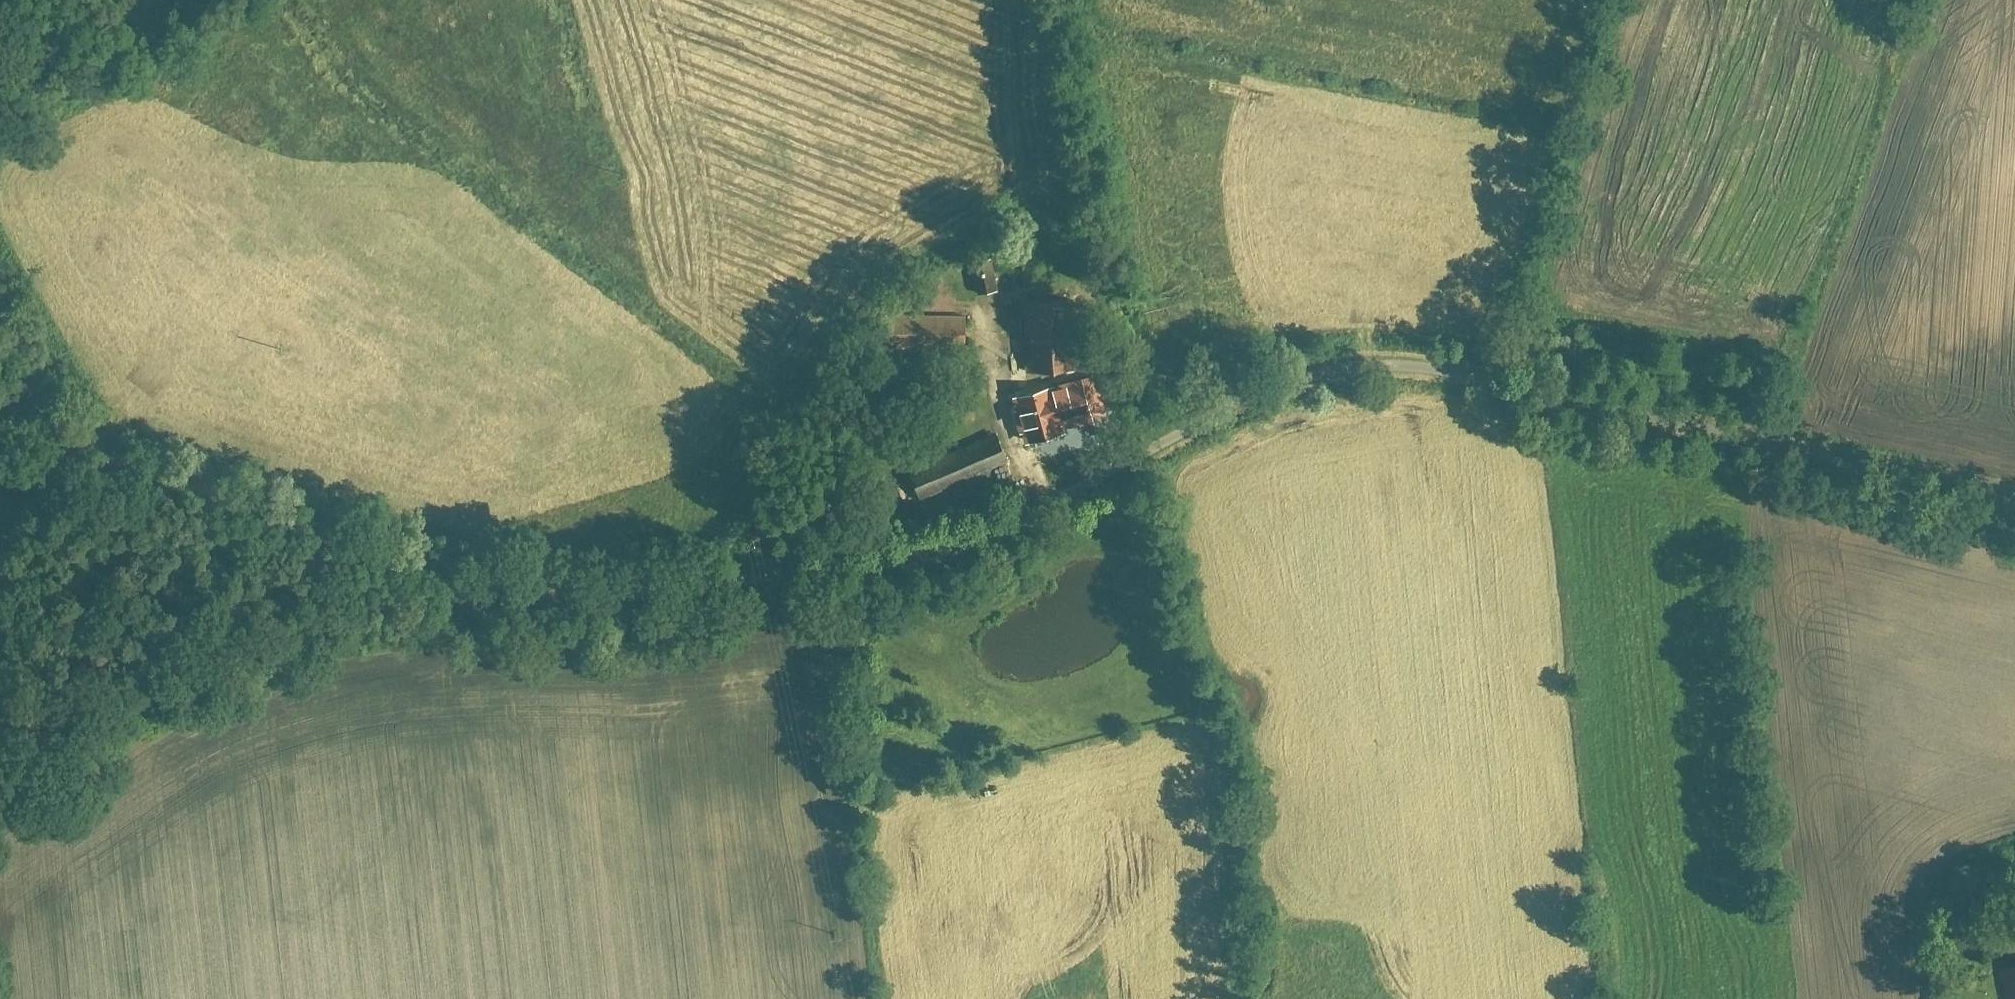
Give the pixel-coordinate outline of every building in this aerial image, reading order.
[(1024,304),(1027,432),(1088,431),(1085,303),(1024,304)] [(891,310),(890,356),(965,358),(966,312),(891,310)] [(996,430),(909,468),(925,507),(1013,469),(996,430)] [(2001,964),(2008,998),(2014,998),(2014,961),(2001,964)]
